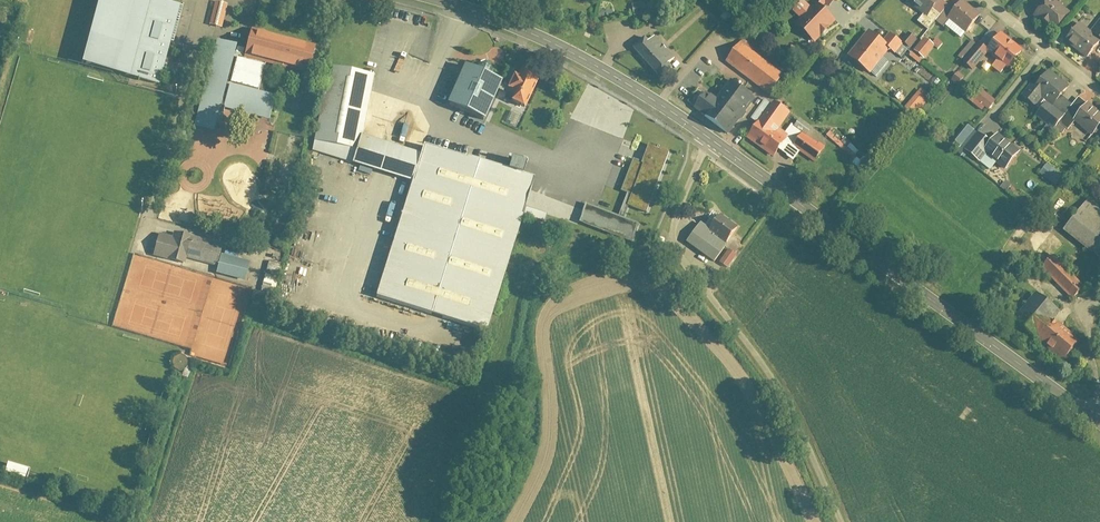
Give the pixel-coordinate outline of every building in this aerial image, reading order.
[(148,0),(102,0),(84,68),(161,88),(172,45),(182,9),(148,0)] [(708,138),(588,62),(559,48),(455,7),(429,0),(335,0),(326,31),(264,249),(252,292),(244,321),(473,392),(511,323),(528,275),(560,257),(639,245),(665,228),(708,138)] [(831,12),(841,1),(839,0),(814,0),(818,3),(795,28),(817,47),(840,21),(831,12)] [(905,2),(926,18),(940,0),(907,0),(905,2)] [(1036,19),(1056,36),(1070,19),(1055,8),(1062,0),(1040,0),(1047,5),(1036,19)] [(633,6),(634,16),(648,16),(647,5),(633,6)] [(963,5),(950,23),(968,36),(982,19),(963,5)] [(225,10),(211,7),(207,23),(221,26),(225,10)] [(950,7),(936,25),(942,29),(955,12),(950,7)] [(922,28),(927,33),(940,17),(935,13),(922,28)] [(317,39),(254,22),(244,60),(307,78),(317,39)] [(1068,44),(1089,61),(1099,47),(1099,24),(1092,33),(1082,26),(1068,44)] [(870,34),(849,60),(872,78),(893,52),(870,34)] [(904,47),(886,34),(880,42),(898,55),(904,47)] [(917,42),(909,36),(903,44),(911,50),(917,42)] [(653,37),(635,54),(660,81),(679,64),(653,37)] [(1024,55),(1001,37),(989,53),(1012,71),(1024,55)] [(925,42),(915,54),(925,62),(935,49),(925,42)] [(972,44),(958,62),(963,66),(977,48),(972,44)] [(238,52),(217,46),(194,128),(214,134),(220,114),(267,127),(274,102),(257,98),(264,73),(235,64),(238,52)] [(743,46),(728,65),(769,96),(784,77),(743,46)] [(963,68),(972,75),(988,56),(980,49),(963,68)] [(786,51),(786,63),(797,63),(798,51),(786,51)] [(958,78),(953,84),(959,91),(965,84),(958,78)] [(1041,101),(1049,107),(1038,121),(1055,133),(1066,119),(1063,117),(1076,100),(1050,79),(1039,94),(1033,89),(1023,102),(1034,111),(1041,101)] [(710,121),(709,122),(730,137),(755,101),(734,86),(721,104),(707,95),(696,111),(710,121)] [(984,95),(977,104),(988,114),(996,105),(984,95)] [(1081,101),(1071,114),(1077,119),(1087,106),(1081,101)] [(789,142),(778,134),(791,117),(775,106),(749,141),(775,160),(789,142)] [(1074,125),(1094,140),(1099,132),(1099,115),(1090,106),(1074,125)] [(812,130),(800,122),(796,128),(808,136),(812,130)] [(979,135),(964,154),(980,166),(986,158),(1007,174),(1022,155),(999,137),(992,146),(979,135)] [(805,136),(795,149),(816,165),(826,152),(805,136)] [(1066,233),(1099,261),(1099,210),(1091,203),(1066,233)] [(740,234),(720,220),(711,232),(731,247),(740,234)] [(702,230),(689,247),(718,270),(731,253),(702,230)] [(172,241),(160,238),(154,259),(184,268),(186,263),(216,272),(223,248),(174,233),(172,241)] [(1058,257),(1043,271),(1072,302),(1087,288),(1058,257)] [(223,261),(221,270),(237,274),(239,266),(223,261)] [(1083,345),(1055,322),(1061,315),(1038,296),(1016,323),(1067,365),(1083,345)] [(9,465),(6,476),(28,482),(31,472),(9,465)]
